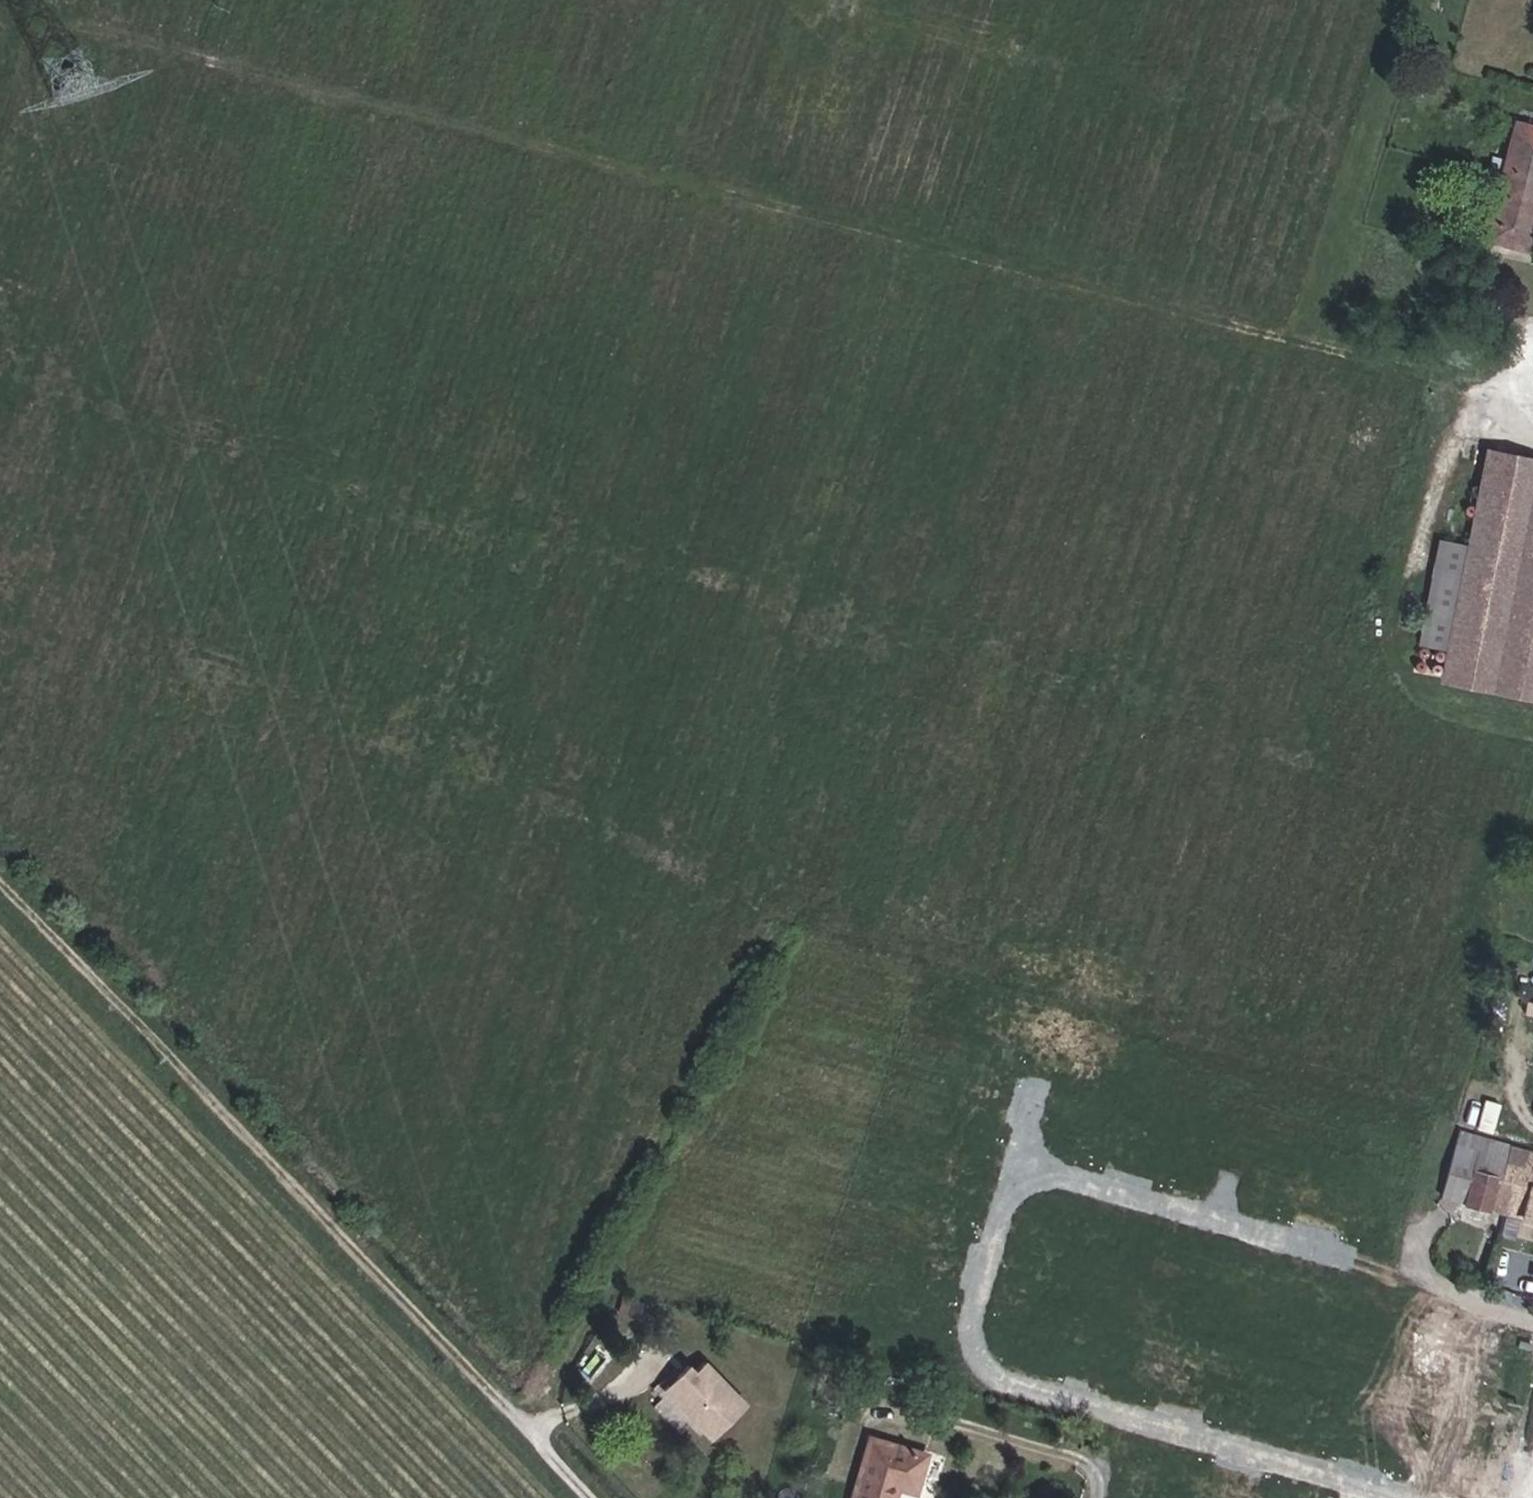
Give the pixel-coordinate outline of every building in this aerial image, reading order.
[(1512,122),(1484,241),(1530,252),(1532,240),(1532,209),(1531,209),(1532,199),(1532,127),(1512,122)] [(1484,462),(1440,686),(1532,703),(1532,471),(1484,462)] [(1524,1017),(1532,1019),(1532,967),(1524,1017)] [(1442,1195),(1460,1201),(1476,1142),(1458,1137),(1442,1195)] [(1460,1201),(1532,1223),(1532,1159),(1476,1142),(1460,1201)] [(708,1442),(751,1400),(703,1352),(660,1394),(708,1442)] [(938,1458),(880,1441),(863,1497),(908,1497),(911,1488),(927,1494),(938,1458)]
